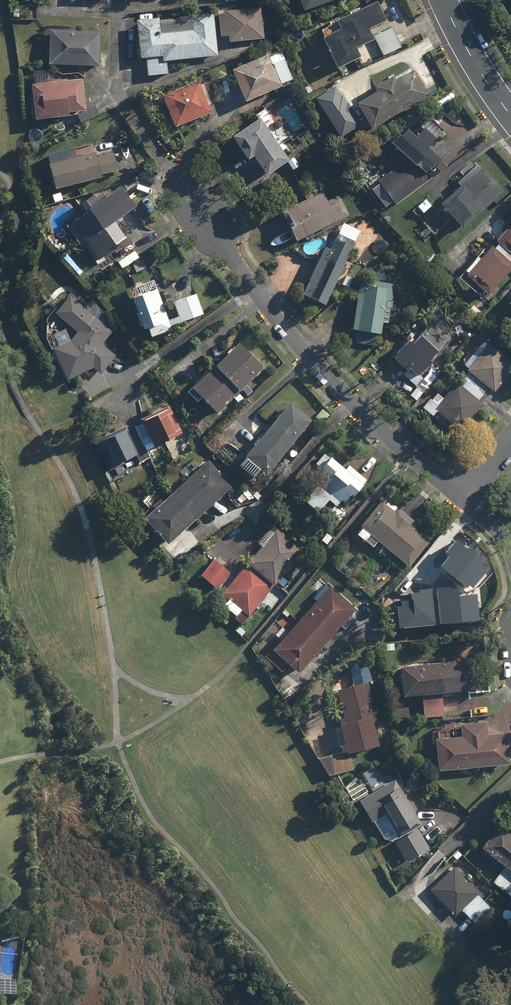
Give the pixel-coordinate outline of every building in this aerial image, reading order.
[(298,13),(338,0),(294,0),(298,13)] [(333,22),(337,31),(318,39),(325,54),(318,57),(322,66),(328,63),(332,71),(360,59),(355,49),(373,41),(380,56),(400,48),(390,27),(393,25),(382,0),(381,0),(333,22)] [(259,9),(216,13),(218,38),(227,37),(227,43),(262,40),(259,9)] [(156,20),(133,22),(137,61),(144,60),(145,77),(165,75),(164,62),(216,58),(212,14),(190,16),(192,32),(157,35),(156,20)] [(98,33),(47,31),(45,67),(96,69),(98,33)] [(292,82),(279,50),(228,72),(241,103),(292,82)] [(427,95),(411,68),(391,80),(390,78),(372,89),(374,91),(353,104),(369,131),(427,95)] [(79,79),(27,86),(31,122),(66,118),(66,114),(83,111),(79,79)] [(197,81),(160,95),(172,129),(210,114),(207,106),(218,102),(210,81),(199,86),(197,81)] [(287,162),(258,119),(228,139),(243,161),(249,157),(263,178),(287,162)] [(411,140),(398,127),(377,153),(395,168),(366,191),(384,216),(430,179),(426,175),(439,162),(425,148),(433,141),(422,129),(411,140)] [(95,158),(94,153),(43,166),(49,193),(100,180),(99,176),(116,172),(111,154),(95,158)] [(503,191),(482,169),(466,183),(464,181),(436,207),(459,232),(503,191)] [(292,243),(347,216),(337,196),(324,202),(320,195),(278,215),(292,243)] [(103,207),(100,203),(67,226),(93,263),(111,250),(110,249),(124,239),(112,223),(126,213),(115,199),(103,207)] [(457,279),(479,300),(510,267),(510,223),(457,279)] [(327,251),(320,247),(298,298),(321,309),(337,274),(341,276),(344,269),(340,267),(355,233),(339,225),(327,251)] [(391,285),(357,280),(349,331),(355,332),(353,344),(370,347),(372,335),(377,336),(379,325),(385,325),(391,285)] [(155,290),(127,300),(138,331),(145,329),(148,338),(171,330),(170,327),(202,315),(195,295),(173,303),(178,317),(166,321),(155,290)] [(111,330),(67,296),(52,315),(75,333),(60,351),(80,367),(83,363),(99,375),(114,356),(99,345),(111,330)] [(415,341),(410,336),(390,359),(404,371),(401,375),(414,386),(407,394),(416,402),(429,386),(417,375),(453,334),(428,313),(422,320),(428,326),(415,341)] [(427,398),(419,408),(430,417),(435,412),(442,419),(440,422),(446,428),(450,424),(459,433),(482,406),(477,401),(487,390),(491,394),(510,370),(510,365),(483,341),(463,364),(467,367),(464,370),(467,372),(456,384),(455,383),(441,400),(435,395),(430,401),(427,398)] [(261,370),(236,344),(187,392),(212,418),(261,370)] [(306,422),(285,405),(235,467),(250,479),(256,472),(263,477),(306,422)] [(95,442),(107,468),(134,457),(137,463),(149,459),(145,451),(181,436),(169,408),(139,421),(140,425),(125,431),(124,429),(95,442)] [(343,472),(321,455),(304,476),(316,486),(303,503),(316,513),(325,501),(333,508),(339,500),(343,503),(346,498),(349,500),(364,480),(347,466),(343,472)] [(231,488),(208,462),(139,523),(161,548),(231,488)] [(384,505),(378,501),(353,535),(370,548),(374,542),(407,567),(427,540),(410,527),(414,521),(388,501),(384,505)] [(300,552),(273,530),(219,596),(225,601),(220,607),(241,624),(300,552)] [(460,552),(441,536),(426,553),(445,569),(460,552)] [(228,573),(213,562),(200,579),(214,590),(228,573)] [(457,582),(435,563),(404,598),(427,617),(457,582)] [(353,610),(329,587),(293,625),(286,618),(262,643),(268,649),(261,656),(278,673),(285,666),(293,674),(353,610)] [(470,691),(467,660),(394,666),(397,698),(470,691)] [(342,719),(330,722),(337,755),(374,747),(368,718),(374,717),(366,682),(370,681),(366,663),(348,667),(352,687),(336,690),(342,719)] [(292,681),(285,672),(280,677),(284,682),(279,687),(281,690),(278,693),(285,702),(309,681),(301,673),(292,681)] [(440,698),(420,699),(421,718),(442,717),(440,698)] [(484,724),(430,728),(433,771),(506,765),(504,734),(485,736),(484,724)] [(351,770),(348,754),(319,759),(322,776),(351,770)] [(395,780),(356,801),(367,821),(382,813),(395,837),(391,839),(404,862),(427,850),(415,827),(419,825),(395,780)] [(500,825),(480,849),(503,867),(492,880),(510,896),(510,835),(500,825)] [(451,868),(428,890),(453,916),(459,910),(472,923),(465,930),(490,956),(510,935),(510,930),(451,868)] [(0,979),(0,999),(7,999),(9,980),(0,979)]
